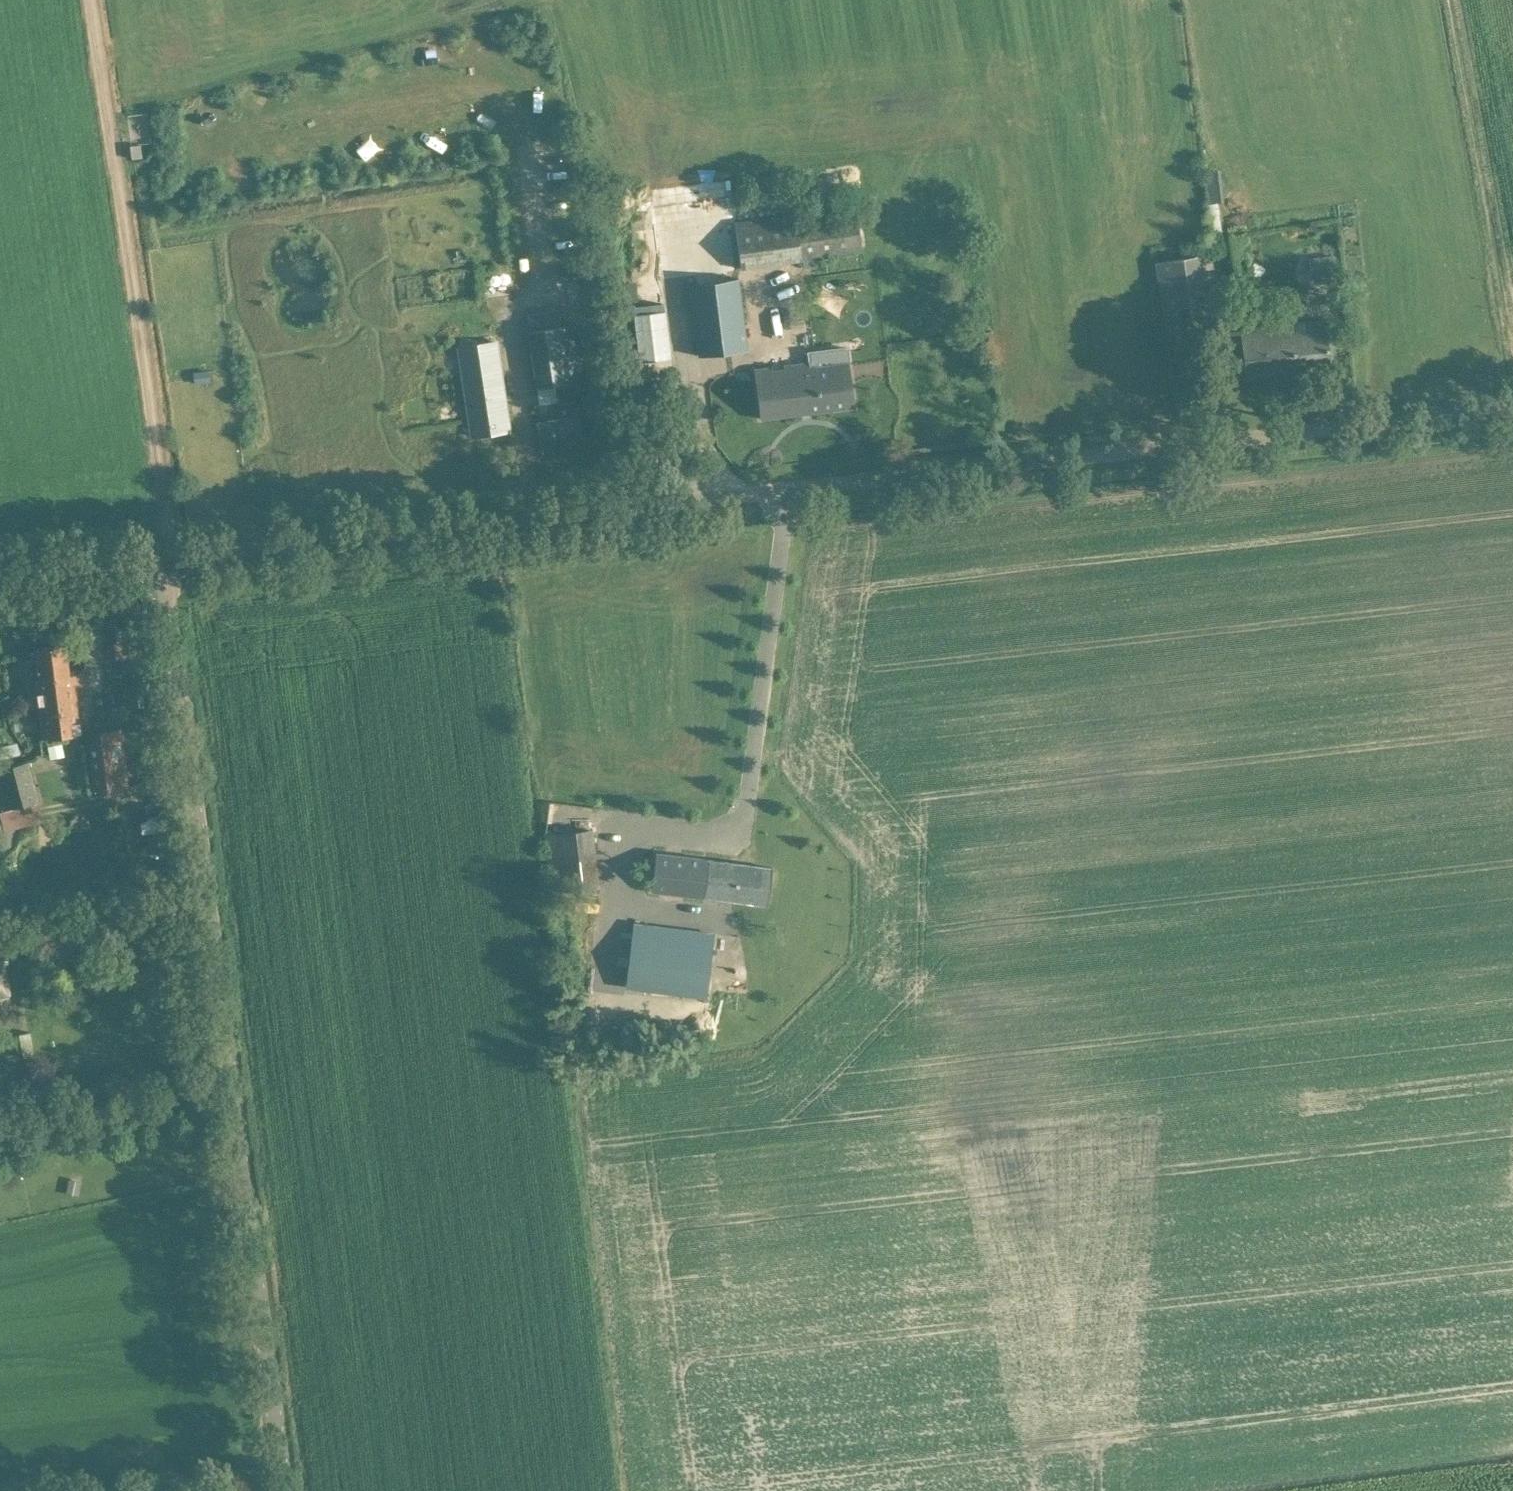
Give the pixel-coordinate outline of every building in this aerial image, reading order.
[(142,157),(141,144),(130,145),(132,158),(142,157)] [(742,183),(724,186),(726,196),(743,194),(742,183)] [(834,204),(738,216),(746,272),(841,259),(834,204)] [(1192,254),(1152,259),(1158,310),(1198,306),(1192,254)] [(1331,254),(1308,256),(1310,275),(1333,273),(1331,254)] [(738,278),(690,284),(699,356),(747,349),(738,278)] [(1226,331),(1231,379),(1330,368),(1324,319),(1226,331)] [(559,326),(530,331),(538,386),(555,384),(558,404),(576,402),(573,381),(588,379),(579,323),(559,326)] [(496,342),(459,348),(472,436),(510,430),(496,342)] [(814,361),(754,369),(760,418),(855,407),(848,357),(847,344),(821,347),(822,360),(814,361)] [(205,369),(193,371),(195,382),(206,381),(205,369)] [(584,397),(588,416),(603,413),(600,394),(584,397)] [(578,415),(537,422),(541,447),(582,441),(578,415)] [(118,643),(120,658),(141,656),(139,640),(118,643)] [(37,658),(26,660),(29,681),(36,680),(37,692),(43,739),(81,734),(76,693),(87,691),(85,673),(69,675),(65,644),(36,648),(37,658)] [(142,696),(133,698),(135,707),(144,706),(142,696)] [(101,742),(90,743),(96,791),(127,787),(120,729),(100,732),(101,742)] [(4,830),(42,820),(37,801),(39,799),(28,759),(0,766),(0,817),(4,830)] [(555,832),(543,833),(549,891),(561,890),(555,832)] [(652,890),(768,905),(773,867),(681,856),(682,844),(658,841),(652,890)] [(624,986),(706,997),(714,933),(632,922),(624,986)] [(10,996),(3,959),(0,960),(0,998),(10,996)] [(36,1039),(12,1043),(15,1060),(39,1055),(36,1039)] [(68,1182),(66,1192),(78,1194),(80,1184),(68,1182)]
